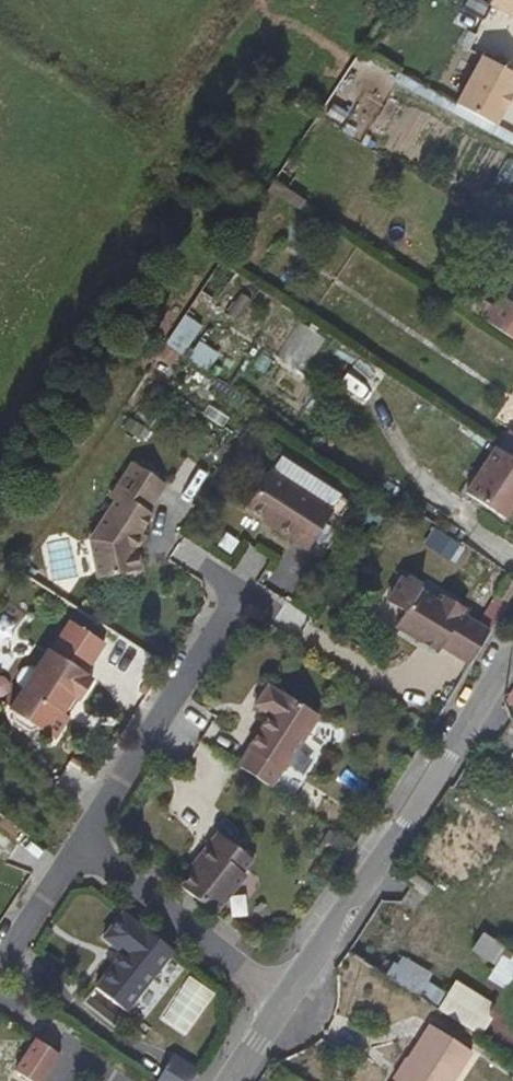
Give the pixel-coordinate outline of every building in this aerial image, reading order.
[(454,109),(493,129),(512,88),(512,76),(479,58),(454,109)] [(490,326),(512,342),(512,306),(506,301),(490,326)] [(209,371),(217,355),(199,345),(191,361),(209,371)] [(498,451),(468,498),(501,520),(512,503),(512,461),(498,451)] [(147,520),(169,486),(136,465),(114,500),(118,503),(87,542),(93,584),(119,577),(126,581),(140,578),(140,576),(143,572),(140,559),(134,555),(153,524),(147,520)] [(277,532),(310,554),(336,515),(274,473),(250,510),(279,529),(277,532)] [(501,520),(507,524),(512,515),(512,503),(501,520)] [(425,637),(469,663),(489,634),(461,615),(465,608),(445,596),(441,602),(420,589),(421,587),(403,575),(389,597),(406,607),(395,626),(422,643),(425,637)] [(512,604),(512,582),(511,581),(501,599),(511,607),(512,604)] [(89,673),(107,645),(73,622),(53,653),(50,651),(11,711),(14,715),(15,723),(32,733),(39,731),(55,741),(67,724),(64,715),(75,700),(80,704),(95,683),(90,679),(92,675),(89,673)] [(240,770),(273,791),(280,782),(321,720),(286,697),(285,698),(270,688),(257,709),(271,718),(250,752),(240,770)] [(465,796),(457,808),(500,837),(507,827),(465,796)] [(180,889),(213,916),(233,892),(229,888),(250,864),(218,837),(197,862),(200,865),(180,889)] [(173,955),(124,915),(104,941),(123,956),(95,990),(125,1015),(173,955)] [(487,939),(475,956),(512,985),(512,956),(487,939)] [(401,956),(387,981),(420,999),(433,974),(401,956)] [(421,1000),(438,1009),(446,994),(429,985),(421,1000)] [(492,1020),(512,1035),(512,989),(492,1020)] [(466,1062),(426,1032),(404,1063),(411,1068),(401,1080),(452,1080),(466,1062)] [(482,1034),(476,1040),(483,1046),(487,1040),(482,1034)] [(20,1080),(41,1080),(57,1058),(33,1042),(11,1075),(20,1080)] [(148,1080),(184,1080),(191,1071),(165,1052),(145,1079),(148,1080)] [(394,1080),(401,1080),(411,1068),(404,1063),(392,1079),(394,1080)]
